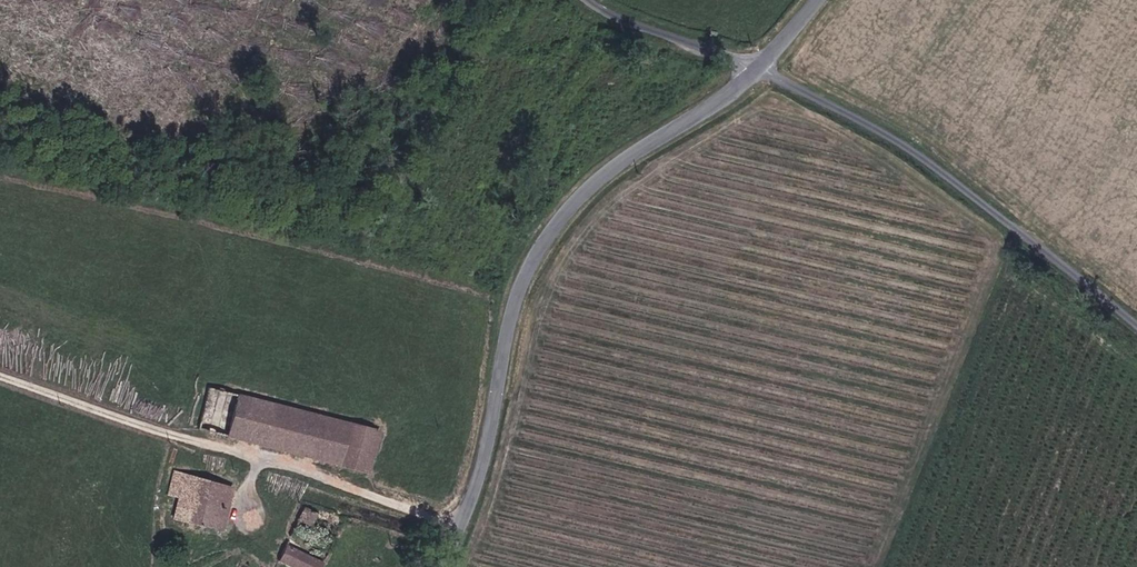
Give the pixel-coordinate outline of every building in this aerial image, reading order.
[(382,430),(213,386),(201,428),(229,435),(233,418),(343,446),(339,464),(371,472),(382,430)] [(343,446),(233,418),(229,435),(339,464),(343,446)] [(224,529),(233,486),(176,470),(170,494),(180,497),(175,517),(224,529)] [(306,507),(281,561),(294,566),(325,566),(344,527),(306,507)]
